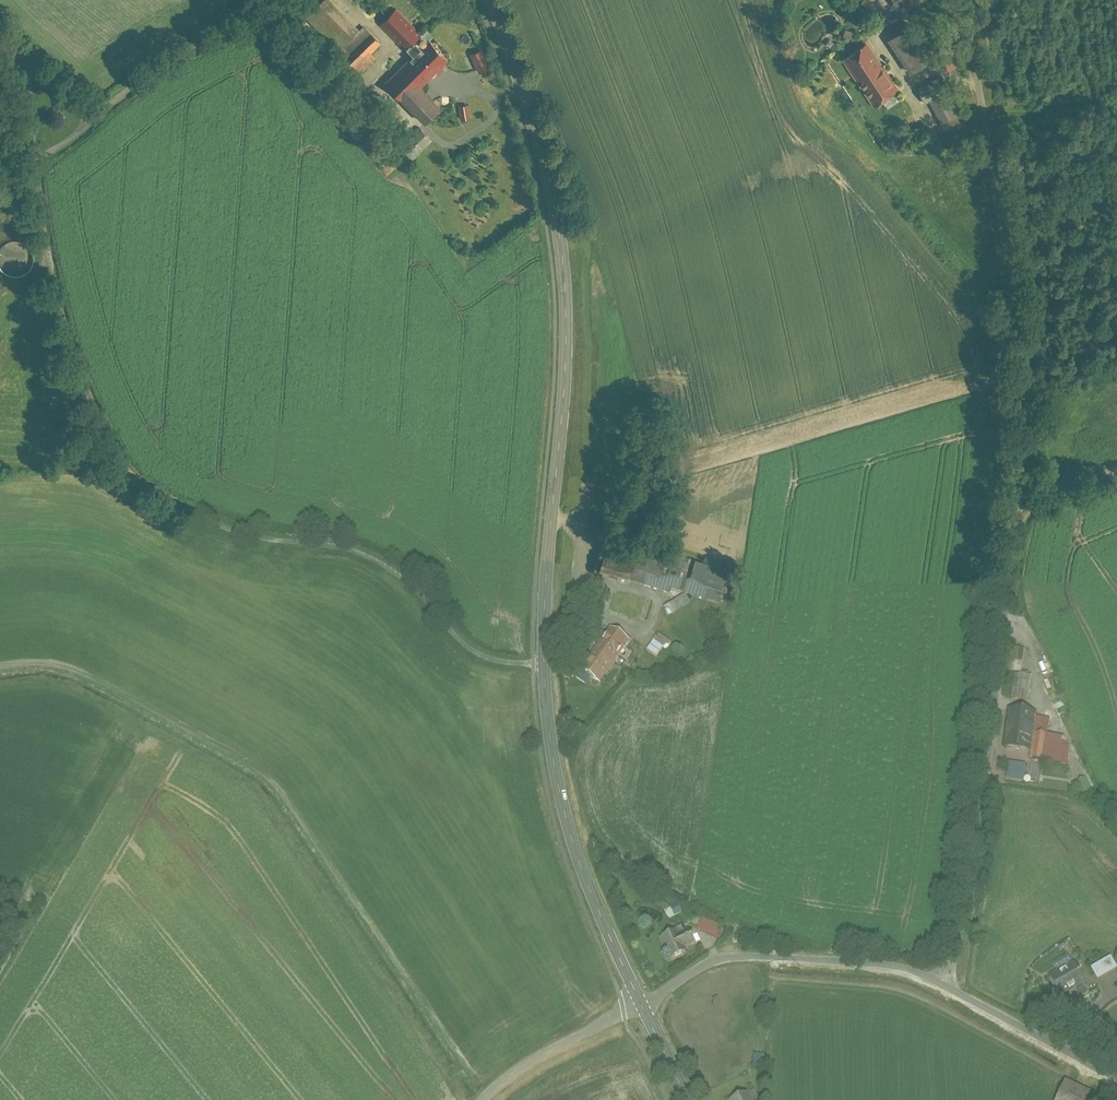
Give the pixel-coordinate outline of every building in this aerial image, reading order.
[(331,0),(323,0),(308,16),(341,47),(360,27),(331,0)] [(901,10),(918,0),(895,0),(901,10)] [(425,120),(440,105),(420,85),(448,59),(396,5),(379,22),(409,54),(385,78),(425,120)] [(888,38),(911,72),(934,57),(911,23),(888,38)] [(843,36),(851,39),(853,31),(845,29),(843,36)] [(382,42),(372,32),(359,45),(347,57),(361,71),(371,61),(376,57),(371,52),(382,42)] [(841,60),(873,107),(898,90),(866,43),(841,60)] [(470,54),(479,73),(489,68),(481,49),(470,54)] [(939,55),(950,71),(960,65),(949,49),(939,55)] [(917,88),(925,102),(928,100),(937,95),(929,82),(917,88)] [(928,100),(937,118),(950,112),(941,94),(928,100)] [(459,105),(460,119),(470,117),(468,104),(459,105)] [(420,127),(401,145),(414,158),(432,140),(420,127)] [(633,579),(686,595),(696,561),(643,545),(639,560),(633,579)] [(633,579),(639,560),(607,551),(601,570),(633,579)] [(728,570),(696,561),(686,595),(718,604),(728,570)] [(684,596),(664,608),(669,616),(689,604),(684,596)] [(599,623),(586,615),(580,626),(593,634),(599,623)] [(629,641),(610,628),(582,668),(600,681),(629,641)] [(669,642),(659,634),(654,641),(664,649),(669,642)] [(664,649),(654,641),(647,650),(658,658),(664,649)] [(1025,648),(1012,646),(1009,670),(1021,671),(1025,648)] [(1030,677),(1016,675),(1013,699),(1027,701),(1030,677)] [(1035,713),(1009,709),(1005,748),(1030,751),(1033,731),(1034,717),(1035,713)] [(1034,717),(1033,731),(1049,733),(1051,719),(1034,717)] [(1045,736),(1035,734),(1032,759),(1042,760),(1045,736)] [(1042,760),(1068,764),(1071,739),(1045,736),(1042,760)] [(1022,780),(1023,763),(1004,761),(1003,779),(1022,780)] [(720,931),(713,928),(715,923),(699,917),(694,930),(716,938),(720,931)] [(677,936),(675,931),(661,938),(671,959),(685,952),(683,948),(694,942),(688,930),(677,936)] [(1068,955),(1054,963),(1059,971),(1073,964),(1068,955)] [(1092,967),(1098,979),(1116,968),(1116,967),(1111,957),(1092,967)] [(1075,965),(1051,978),(1061,996),(1074,989),(1085,983),(1075,965)] [(1085,983),(1074,989),(1080,999),(1090,993),(1085,983)] [(763,1054),(750,1054),(750,1064),(763,1064),(763,1054)] [(1067,1082),(1058,1099),(1088,1099),(1091,1093),(1067,1082)]
